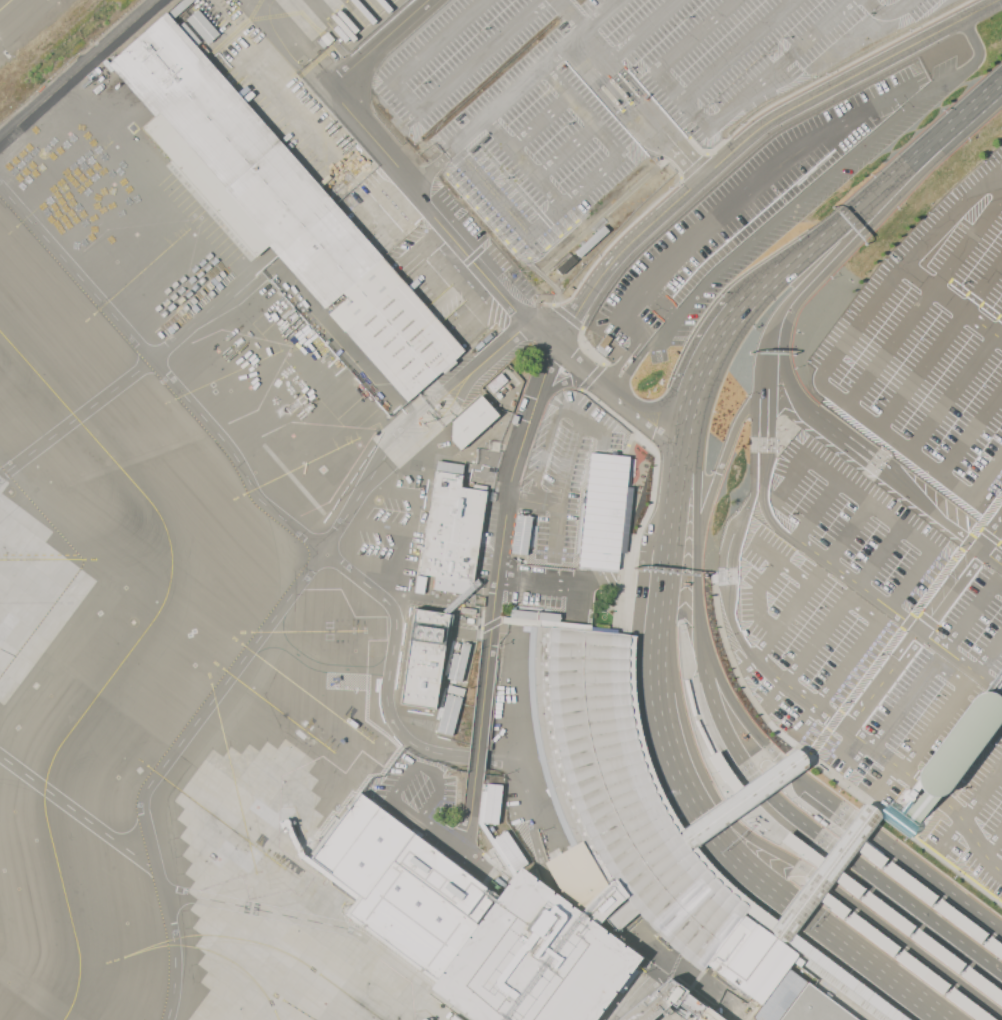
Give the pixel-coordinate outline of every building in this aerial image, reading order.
[(218,33),(196,9),(185,19),(207,44),(218,33)] [(106,63),(154,116),(142,127),(255,255),(267,244),(273,251),(406,401),(416,392),(463,350),(331,201),(164,12),(106,63)] [(499,415),(459,450),(451,441),(452,422),(481,396),(499,415)] [(616,569),(577,565),(585,490),(589,452),(621,455),(623,455),(628,456),(616,569)] [(437,460),(464,464),(460,487),(486,491),(473,581),(420,573),(437,460)] [(515,514),(516,514),(530,516),(529,524),(526,548),(525,555),(510,553),(515,514)] [(417,575),(426,577),(424,595),(415,593),(417,575)] [(436,576),(473,582),(471,596),(433,591),(436,576)] [(435,708),(399,703),(414,608),(450,614),(435,708)] [(616,990),(594,1019),(473,1019),(431,988),(437,980),(343,908),(357,890),(310,857),(311,855),(338,819),(358,792),(377,806),(412,832),(497,895),(515,872),(519,866),(520,867),(567,902),(545,863),(572,847),(557,814),(548,791),(541,767),(536,744),(532,723),(530,699),(529,673),(529,650),(530,626),(502,623),(502,620),(502,617),(511,618),(512,610),(561,614),(560,622),(592,626),(592,627),(618,630),(618,634),(625,635),(636,636),(634,671),(636,704),(643,737),(653,769),(667,800),(683,828),(685,830),(690,838),(698,847),(704,856),(727,881),(753,902),(746,911),(744,914),(766,930),(773,933),(778,937),(784,941),(788,947),(798,954),(797,956),(804,961),(801,966),(800,967),(793,961),(759,1007),(717,975),(719,972),(707,964),(701,971),(669,944),(640,913),(616,933),(603,919),(598,925),(640,957),(634,965),(639,968),(620,993),(616,990)] [(461,683),(448,680),(454,653),(460,654),(463,642),(470,643),(461,683)] [(452,735),(436,731),(449,685),(465,689),(452,735)] [(998,697),(1001,702),(1001,717),(996,725),(949,788),(945,793),(939,795),(937,795),(931,795),(925,793),(921,790),(912,802),(907,798),(902,794),(915,778),(917,775),(919,770),(942,738),(966,705),(969,701),(974,696),(978,693),(984,691),(989,692),(994,694),(998,697)] [(743,788),(734,776),(726,765),(719,752),(709,758),(717,770),(725,782),(734,794),(685,830),(690,838),(698,847),(808,768),(807,762),(805,757),(801,753),(795,750),(743,788)] [(485,783),(501,784),(497,823),(481,821),(485,783)] [(915,824),(915,827),(914,829),(911,834),(908,835),(906,836),(881,818),(879,813),(879,812),(879,810),(883,805),(885,804),(887,803),(897,811),(907,798),(912,802),(921,790),(925,793),(931,795),(937,795),(919,820),(915,824)] [(795,934),(910,1019),(876,1019),(804,966),(810,959),(809,958),(788,942),(771,930),(746,911),(753,902),(777,920),(818,867),(782,841),(788,832),(824,859),(864,806),(870,807),(875,810),(879,813),(881,818),(882,819),(864,842),(887,858),(880,867),(858,851),(842,872),(864,888),(858,897),(835,880),(826,892),(849,909),(842,918),(820,901),(795,934)] [(505,830),(527,862),(520,867),(519,866),(515,872),(492,838),(505,830)] [(930,905),(884,869),(890,861),(937,897),(930,905)] [(908,935),(861,900),(868,891),(914,926),(908,935)] [(981,943),(933,907),(940,899),(987,934),(981,943)] [(892,956),(846,920),(852,912),(899,947),(892,956)] [(958,972),(911,938),(917,929),(964,964),(958,972)] [(990,937),(1001,946),(1001,958),(984,945),(990,937)] [(942,993),(896,958),(902,950),(949,985),(942,993)] [(968,966),(1001,992),(1001,1005),(961,975),(968,966)] [(670,1004),(675,1007),(678,1003),(698,1019),(702,1013),(707,1008),(686,992),(687,991),(669,978),(648,997),(646,995),(617,1019),(651,1019),(670,1004)] [(813,986),(858,1019),(780,1019),(808,982),(813,986)] [(952,988),(995,1019),(978,1019),(946,996),(952,988)] [(707,1007),(724,1019),(697,1019),(698,1019),(702,1013),(707,1008),(707,1007)]
